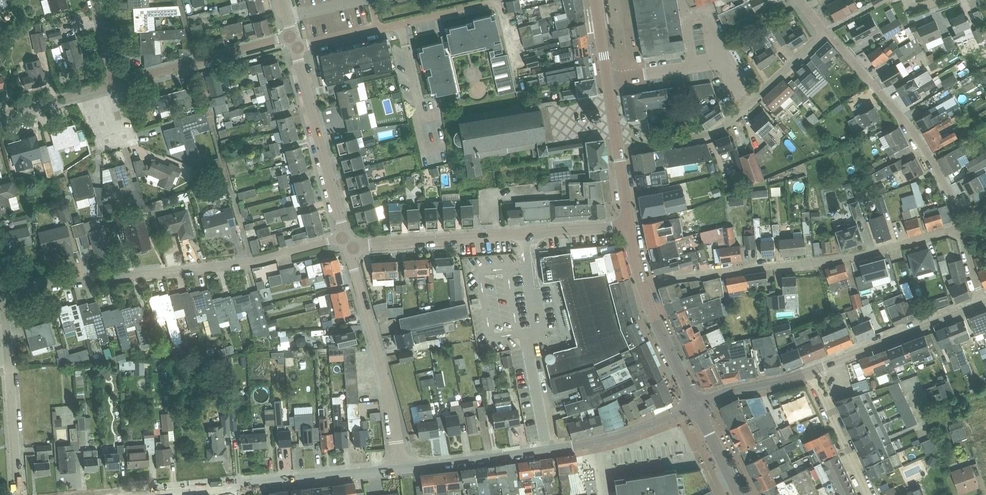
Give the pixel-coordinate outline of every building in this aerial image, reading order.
[(6,1),(7,0),(0,0),(0,9),(1,10),(8,6),(6,1)] [(52,12),(68,8),(66,0),(45,0),(42,1),(45,14),(52,12)] [(128,9),(141,8),(141,0),(128,0),(128,9)] [(255,14),(264,11),(261,0),(249,0),(238,3),(230,5),(219,9),(221,15),(232,12),(232,13),(250,8),(251,14),(255,14)] [(506,2),(508,13),(521,10),(519,0),(514,0),(506,2)] [(554,2),(538,6),(541,19),(548,17),(548,18),(583,9),(582,0),(564,0),(554,2)] [(637,17),(638,19),(637,19),(638,25),(644,58),(680,51),(685,50),(677,0),(636,0),(638,16),(637,16),(637,17)] [(745,3),(727,11),(733,25),(757,14),(779,3),(778,0),(752,0),(745,3)] [(853,0),(840,0),(829,6),(837,21),(859,9),(853,0)] [(141,8),(128,9),(134,9),(135,32),(140,32),(148,31),(147,17),(180,15),(178,6),(149,8),(149,7),(141,8)] [(585,23),(583,9),(548,18),(548,17),(541,19),(538,20),(540,28),(531,30),(530,25),(519,28),(521,39),(533,36),(557,30),(569,27),(585,24),(585,23)] [(973,13),(977,22),(979,27),(985,25),(979,11),(973,13)] [(963,30),(971,27),(965,13),(951,19),(955,28),(959,38),(966,35),(965,34),(963,30)] [(451,55),(463,53),(488,48),(490,56),(494,56),(492,50),(501,48),(500,43),(494,44),(493,41),(499,40),(497,29),(495,19),(491,20),(490,16),(472,20),(474,27),(467,29),(466,24),(448,29),(449,33),(446,33),(447,41),(450,54),(451,55)] [(768,24),(774,34),(782,47),(788,43),(792,50),(808,40),(800,27),(794,31),(791,27),(788,26),(783,29),(783,32),(783,33),(782,33),(777,25),(780,23),(779,22),(783,20),(782,18),(777,21),(776,19),(769,23),(768,24)] [(859,26),(850,31),(857,44),(866,39),(874,35),(880,32),(873,18),(867,21),(859,26)] [(266,19),(257,22),(244,25),(246,33),(245,33),(247,39),(257,37),(270,34),(266,19)] [(899,19),(893,22),(881,28),(887,39),(898,33),(905,29),(899,19)] [(936,21),(919,29),(923,38),(925,43),(926,43),(929,50),(935,47),(932,40),(942,36),(939,31),(936,21)] [(19,30),(25,28),(23,22),(17,24),(19,30)] [(243,31),(241,22),(226,25),(226,26),(222,27),(224,34),(228,33),(229,35),(243,31)] [(533,36),(521,39),(524,48),(535,45),(544,42),(543,40),(553,38),(558,37),(559,42),(586,34),(585,24),(569,27),(557,30),(533,36)] [(769,37),(774,34),(768,24),(762,27),(757,30),(759,35),(758,35),(767,50),(763,53),(755,58),(761,69),(777,59),(774,54),(778,52),(769,37)] [(148,31),(140,32),(141,56),(144,55),(145,68),(162,63),(161,54),(155,55),(155,40),(180,39),(180,41),(188,40),(187,37),(185,29),(175,29),(148,31)] [(985,41),(979,29),(974,32),(981,47),(985,45),(985,44),(985,41)] [(62,37),(60,31),(48,34),(49,40),(62,37)] [(46,49),(42,32),(35,34),(39,51),(46,49)] [(550,44),(533,49),(535,56),(536,55),(547,52),(588,43),(587,34),(559,42),(550,44)] [(949,52),(957,47),(950,36),(943,39),(949,52)] [(743,37),(738,40),(746,52),(750,49),(743,37)] [(896,52),(900,59),(915,50),(915,49),(920,45),(917,39),(899,49),(899,48),(894,42),(884,51),(880,47),(868,57),(876,67),(882,62),(883,64),(896,52)] [(77,40),(67,42),(62,44),(67,59),(69,69),(71,69),(72,74),(79,73),(77,67),(84,65),(77,40)] [(327,85),(338,83),(357,78),(360,77),(390,71),(393,70),(386,41),(320,55),(327,85)] [(451,55),(450,54),(447,41),(422,47),(422,51),(418,52),(422,70),(430,68),(431,75),(427,76),(431,93),(436,92),(437,96),(458,91),(451,55)] [(827,76),(830,74),(827,70),(830,67),(833,64),(829,60),(838,52),(828,42),(810,58),(818,67),(827,76)] [(579,57),(590,55),(588,43),(547,52),(549,64),(555,62),(555,64),(575,61),(574,56),(578,56),(579,57)] [(189,47),(183,48),(185,56),(191,55),(189,47)] [(902,63),(918,54),(915,50),(900,59),(902,63)] [(515,92),(507,55),(490,59),(498,95),(515,92)] [(524,58),(527,68),(539,66),(536,55),(535,56),(524,58)] [(556,69),(591,63),(590,55),(579,57),(578,56),(574,56),(575,61),(555,64),(556,69)] [(23,78),(23,80),(26,89),(46,84),(43,74),(39,60),(26,64),(29,76),(23,78)] [(932,64),(929,66),(932,71),(939,67),(935,61),(932,64)] [(264,63),(254,66),(250,67),(252,75),(265,71),(267,80),(281,76),(278,62),(264,65),(264,63)] [(897,65),(889,70),(880,75),(887,87),(909,74),(902,62),(897,65)] [(556,70),(549,71),(537,73),(539,80),(526,82),(528,89),(550,85),(570,81),(570,80),(593,76),(591,63),(556,69),(556,70)] [(805,64),(795,73),(799,78),(795,82),(800,87),(809,98),(809,97),(809,96),(809,97),(805,93),(814,85),(817,89),(817,90),(827,81),(818,68),(817,67),(812,71),(805,64)] [(360,77),(361,82),(369,81),(391,76),(391,75),(390,71),(360,77)] [(906,83),(897,89),(902,97),(931,80),(929,76),(927,72),(911,80),(906,83)] [(964,88),(965,87),(968,92),(976,87),(974,82),(977,80),(973,73),(960,81),(964,88)] [(209,77),(213,97),(224,95),(220,75),(209,77)] [(951,76),(941,82),(945,88),(955,83),(951,76)] [(336,92),(339,105),(360,101),(357,87),(359,87),(357,78),(338,83),(340,91),(336,92)] [(562,91),(559,92),(560,100),(564,100),(577,98),(597,94),(594,78),(594,79),(576,82),(577,89),(572,89),(562,91)] [(765,105),(772,112),(774,115),(775,114),(776,116),(784,109),(780,105),(789,96),(798,106),(802,102),(804,104),(810,99),(799,88),(795,92),(784,80),(763,99),(767,103),(765,105)] [(931,80),(902,97),(908,106),(916,101),(921,97),(919,94),(925,91),(926,92),(932,89),(936,87),(931,80)] [(711,83),(683,87),(685,98),(693,97),(696,104),(715,91),(711,83)] [(283,84),(274,87),(269,88),(268,84),(254,88),(258,104),(266,102),(272,100),(287,96),(283,84)] [(673,88),(640,93),(624,96),(628,121),(648,118),(647,110),(675,106),(673,88)] [(162,118),(171,115),(170,110),(186,106),(186,109),(194,107),(189,89),(155,98),(157,107),(159,107),(162,118)] [(235,106),(243,102),(240,94),(231,97),(235,106)] [(290,108),(287,96),(272,100),(266,102),(267,108),(268,111),(261,113),(262,119),(271,117),(269,114),(275,112),(290,108)] [(360,101),(339,105),(343,119),(356,116),(357,124),(358,130),(360,130),(368,129),(367,123),(370,122),(368,113),(367,114),(364,100),(360,101)] [(216,106),(214,106),(216,114),(228,112),(226,104),(216,106)] [(548,154),(564,152),(563,150),(579,147),(585,146),(585,143),(547,149),(546,145),(545,145),(544,139),(545,139),(540,110),(539,110),(538,104),(528,105),(519,107),(519,104),(511,106),(511,108),(458,117),(459,123),(460,130),(455,133),(453,137),(454,142),(458,145),(462,146),(464,153),(465,153),(469,177),(481,175),(478,157),(499,153),(499,156),(507,154),(506,152),(532,148),(533,157),(538,156),(548,154)] [(955,105),(947,110),(950,116),(951,115),(958,112),(959,111),(955,105)] [(701,116),(702,121),(706,130),(725,118),(721,106),(708,114),(708,112),(701,116)] [(875,107),(866,112),(861,114),(860,114),(866,127),(867,126),(868,126),(869,127),(874,125),(873,123),(881,119),(875,107)] [(235,110),(224,113),(225,119),(243,114),(242,108),(235,110)] [(598,109),(597,108),(596,109),(589,111),(588,110),(587,111),(588,112),(589,119),(588,120),(590,121),(591,120),(597,118),(599,120),(600,118),(598,117),(597,111),(598,109)] [(922,131),(931,127),(950,116),(947,110),(934,117),(932,113),(917,121),(922,131)] [(188,156),(197,153),(199,153),(192,130),(198,128),(199,133),(210,130),(205,112),(180,119),(182,125),(164,131),(170,153),(185,149),(188,156)] [(958,112),(951,115),(954,121),(961,117),(958,112)] [(807,118),(812,126),(820,120),(814,113),(807,118)] [(752,125),(758,133),(768,145),(769,144),(772,148),(777,144),(768,133),(775,127),(764,114),(752,125)] [(292,115),(277,119),(272,121),(271,117),(262,119),(264,126),(270,124),(271,126),(271,127),(272,127),(273,127),(279,126),(281,131),(295,127),(292,115)] [(929,142),(942,135),(940,132),(952,125),(949,119),(944,122),(923,133),(929,142)] [(789,131),(783,124),(780,126),(787,134),(789,131)] [(54,145),(47,147),(50,156),(51,161),(52,164),(55,175),(55,178),(64,172),(63,169),(64,169),(59,149),(70,146),(80,144),(79,142),(87,140),(84,130),(77,131),(76,130),(75,125),(64,128),(65,131),(58,133),(58,131),(51,133),(54,145)] [(409,125),(401,127),(403,135),(411,133),(409,125)] [(653,136),(661,135),(659,125),(651,126),(653,136)] [(284,143),(289,142),(298,139),(295,127),(281,131),(284,143)] [(897,138),(904,135),(900,127),(885,135),(891,147),(886,150),(888,154),(901,148),(898,141),(897,138)] [(970,127),(966,128),(959,132),(963,138),(970,134),(970,133),(972,132),(970,127)] [(226,129),(221,131),(218,131),(220,139),(228,137),(226,129)] [(362,137),(360,130),(358,130),(346,132),(345,132),(345,133),(347,133),(349,140),(336,143),(339,155),(352,151),(365,148),(365,147),(359,149),(356,139),(362,137)] [(944,139),(942,135),(929,142),(934,151),(957,138),(954,133),(944,139)] [(912,151),(904,135),(897,138),(898,141),(901,148),(888,154),(892,161),(897,159),(912,151)] [(23,141),(9,145),(12,155),(13,160),(16,170),(32,166),(30,159),(41,156),(43,163),(51,161),(50,156),(47,147),(47,145),(39,147),(39,145),(36,136),(23,139),(23,141)] [(716,140),(720,154),(730,150),(733,160),(737,170),(744,168),(740,158),(734,141),(732,141),(730,136),(716,140)] [(228,139),(221,141),(223,147),(230,145),(228,139)] [(571,179),(571,182),(609,178),(604,140),(585,142),(585,143),(585,146),(586,153),(583,154),(584,162),(588,162),(590,178),(586,179),(585,173),(571,175),(570,170),(549,173),(549,176),(544,177),(545,182),(571,179)] [(271,150),(279,148),(277,141),(269,143),(271,150)] [(636,173),(646,172),(667,168),(713,160),(707,143),(634,155),(636,173)] [(773,156),(765,146),(756,154),(761,167),(773,156)] [(289,163),(304,159),(300,147),(286,151),(289,163)] [(947,175),(956,170),(961,167),(957,160),(966,155),(961,147),(938,159),(947,175)] [(281,155),(279,148),(271,150),(263,152),(265,159),(281,155)] [(367,154),(365,148),(352,151),(354,157),(341,161),(344,172),(357,169),(370,165),(364,166),(361,156),(367,154)] [(764,181),(758,162),(755,153),(741,157),(751,185),(764,181)] [(966,164),(971,172),(985,164),(985,155),(985,153),(977,158),(966,164)] [(244,159),(247,169),(253,167),(250,157),(244,159)] [(223,171),(219,158),(212,161),(216,173),(223,171)] [(902,159),(893,164),(890,165),(894,173),(902,168),(908,180),(923,172),(916,158),(904,164),(902,159)] [(307,171),(304,159),(289,163),(292,175),(307,171)] [(141,160),(134,162),(137,172),(138,176),(149,173),(147,178),(159,183),(159,184),(169,188),(175,174),(178,176),(181,169),(170,164),(169,168),(154,161),(151,167),(149,166),(148,167),(144,168),(141,160)] [(382,162),(375,164),(377,169),(377,171),(384,168),(382,162)] [(116,194),(124,192),(127,204),(132,203),(134,207),(145,204),(142,191),(136,192),(131,174),(127,176),(126,172),(127,172),(125,164),(109,169),(116,194)] [(349,189),(361,186),(374,183),(374,182),(368,184),(367,177),(373,176),(371,171),(370,165),(357,169),(358,175),(346,178),(349,189)] [(890,165),(874,174),(878,181),(894,173),(890,165)] [(438,168),(430,170),(432,177),(440,175),(438,168)] [(193,170),(190,177),(197,180),(200,173),(193,170)] [(646,173),(637,175),(639,187),(648,185),(660,183),(668,182),(667,176),(666,170),(646,173)] [(957,182),(962,192),(966,189),(970,196),(971,195),(976,203),(985,197),(985,191),(984,188),(985,187),(985,173),(978,177),(972,181),(969,175),(965,177),(957,182)] [(70,179),(73,189),(76,201),(96,196),(90,174),(70,179)] [(298,194),(312,190),(309,178),(294,182),(298,194)] [(612,202),(612,201),(609,179),(609,178),(571,182),(569,183),(570,199),(549,200),(550,219),(550,222),(570,220),(575,219),(588,218),(588,219),(605,218),(604,202),(612,202)] [(289,187),(288,180),(280,182),(281,189),(289,187)] [(561,180),(538,184),(538,191),(562,190),(561,180)] [(4,213),(12,210),(20,208),(16,194),(13,182),(0,185),(0,214),(4,213)] [(228,189),(226,182),(217,185),(219,192),(228,189)] [(917,182),(911,183),(912,186),(914,193),(915,194),(918,207),(924,206),(917,182)] [(376,189),(374,183),(361,186),(363,192),(350,195),(353,207),(366,203),(379,200),(379,199),(373,201),(370,191),(376,189)] [(883,183),(875,187),(879,195),(887,191),(883,183)] [(237,191),(238,198),(255,195),(253,188),(237,191)] [(772,188),(772,196),(781,196),(781,188),(772,188)] [(315,202),(312,190),(298,194),(301,206),(315,202)] [(671,192),(640,197),(643,217),(653,216),(668,213),(681,210),(679,205),(686,203),(682,190),(671,192)] [(915,194),(902,198),(904,204),(902,205),(904,211),(902,212),(907,228),(909,236),(910,237),(923,233),(920,224),(918,218),(917,218),(914,209),(918,207),(915,194)] [(883,197),(875,199),(879,212),(880,214),(888,211),(883,197)] [(460,206),(461,214),(462,227),(474,226),(473,213),(479,212),(479,214),(479,204),(478,199),(467,200),(467,206),(461,206),(460,206)] [(381,206),(379,200),(366,203),(367,209),(355,213),(358,224),(378,219),(375,208),(381,206)] [(460,206),(461,206),(460,200),(453,201),(454,207),(443,207),(443,215),(444,228),(456,227),(455,214),(461,214),(460,206)] [(550,219),(549,200),(515,202),(516,210),(507,211),(508,224),(523,223),(523,221),(550,219)] [(117,201),(103,205),(106,215),(119,211),(117,201)] [(443,207),(442,201),(431,202),(431,208),(425,209),(425,216),(426,229),(438,228),(437,215),(443,215),(443,207)] [(857,221),(856,220),(863,217),(858,202),(850,205),(856,222),(857,221)] [(425,209),(425,203),(417,203),(418,209),(407,210),(407,217),(408,230),(420,230),(419,216),(425,216),(425,209)] [(142,206),(144,212),(150,211),(149,204),(142,206)] [(407,210),(407,204),(400,204),(400,210),(389,211),(390,222),(390,232),(402,231),(401,218),(407,217),(407,210)] [(295,205),(286,208),(288,214),(296,212),(295,205)] [(70,219),(65,206),(58,208),(62,222),(70,219)] [(946,206),(939,208),(941,214),(944,224),(950,223),(951,217),(950,212),(946,206)] [(201,218),(204,228),(207,238),(222,234),(222,235),(231,233),(229,227),(236,225),(231,207),(224,209),(224,211),(201,218)] [(820,208),(811,209),(813,221),(822,220),(820,208)] [(924,212),(927,222),(929,232),(945,227),(944,224),(941,214),(939,208),(929,211),(924,212)] [(159,216),(161,225),(164,234),(179,230),(181,239),(193,236),(186,209),(159,216)] [(306,226),(320,222),(317,210),(303,214),(306,226)] [(118,212),(111,214),(115,232),(123,230),(118,212)] [(298,218),(296,212),(288,214),(290,220),(298,218)] [(879,212),(869,215),(871,220),(875,233),(878,242),(891,238),(888,229),(884,215),(881,217),(880,214),(879,212)] [(31,214),(25,215),(13,218),(15,225),(32,221),(31,216),(31,214)] [(73,217),(75,224),(81,222),(79,215),(73,217)] [(756,239),(762,239),(761,226),(760,218),(754,218),(755,226),(756,239)] [(123,225),(126,234),(129,243),(131,243),(134,253),(139,251),(139,252),(141,252),(141,254),(147,252),(148,250),(147,249),(151,248),(149,240),(146,241),(145,237),(148,236),(143,219),(123,225)] [(660,232),(666,231),(665,224),(664,220),(654,222),(644,224),(647,238),(656,236),(660,232)] [(320,222),(306,226),(307,231),(301,233),(292,236),(292,238),(285,240),(283,235),(278,237),(280,247),(304,241),(303,239),(324,233),(320,222)] [(87,235),(84,223),(71,226),(75,239),(87,235)] [(857,224),(857,225),(846,229),(845,225),(843,224),(838,226),(837,227),(838,232),(837,232),(840,241),(838,241),(840,248),(842,247),(842,249),(863,242),(857,224)] [(39,233),(41,242),(44,252),(60,248),(60,251),(62,250),(63,256),(73,254),(71,245),(66,226),(39,233)] [(5,241),(2,242),(4,248),(7,248),(7,249),(9,248),(10,255),(20,252),(19,246),(31,243),(29,233),(28,227),(13,230),(3,233),(5,241)] [(256,230),(258,238),(270,235),(268,227),(256,230)] [(728,228),(732,261),(743,260),(741,246),(737,246),(735,237),(734,227),(728,228)] [(89,232),(93,248),(96,257),(111,253),(104,228),(89,232)] [(722,263),(732,261),(728,228),(718,229),(718,228),(707,231),(709,242),(724,240),(725,248),(720,248),(722,263)] [(649,248),(669,242),(666,231),(660,232),(656,236),(647,238),(649,247),(649,248)] [(756,248),(754,235),(746,236),(747,249),(756,248)] [(649,248),(653,263),(680,256),(684,255),(681,244),(689,242),(688,236),(685,237),(669,242),(649,248)] [(793,239),(794,255),(806,254),(805,237),(793,239)] [(257,239),(250,241),(253,254),(260,252),(257,239)] [(782,256),(794,255),(793,239),(780,240),(782,256)] [(762,241),(762,248),(763,258),(776,256),(774,240),(762,241)] [(831,252),(830,241),(822,242),(824,252),(831,252)] [(596,247),(570,249),(571,253),(575,278),(594,275),(606,273),(612,272),(614,281),(617,281),(617,280),(624,278),(629,277),(622,250),(619,250),(618,245),(600,247),(601,255),(597,256),(596,247)] [(920,250),(921,252),(910,254),(914,273),(933,269),(929,248),(920,250)] [(708,263),(706,253),(705,250),(698,251),(701,265),(708,263)] [(699,262),(696,252),(684,255),(680,256),(653,263),(656,274),(693,264),(699,262)] [(571,253),(540,257),(543,283),(559,281),(577,346),(569,348),(553,352),(552,354),(551,353),(549,353),(547,354),(546,355),(545,357),(545,358),(545,360),(546,362),(547,363),(546,365),(550,378),(576,370),(580,369),(590,366),(593,365),(594,364),(645,341),(644,340),(641,341),(633,323),(631,316),(634,315),(624,278),(617,280),(617,281),(614,281),(608,283),(605,273),(606,273),(594,275),(575,278),(571,253)] [(984,256),(974,260),(977,268),(985,265),(985,256),(984,256)] [(453,300),(462,299),(461,285),(460,280),(460,270),(453,270),(453,257),(435,259),(436,271),(447,270),(448,278),(451,278),(453,300)] [(306,266),(309,278),(340,271),(337,259),(306,266)] [(427,259),(415,260),(417,278),(425,277),(425,274),(428,274),(427,259)] [(863,275),(855,277),(859,291),(874,287),(872,280),(889,275),(885,259),(875,261),(869,262),(870,263),(860,265),(863,275)] [(962,259),(953,262),(949,262),(953,278),(948,280),(951,287),(950,287),(956,303),(972,296),(966,281),(968,280),(962,259)] [(410,278),(417,278),(415,260),(403,261),(404,276),(409,275),(410,278)] [(939,262),(942,273),(949,271),(946,260),(939,262)] [(385,285),(385,280),(383,262),(372,263),(373,278),(373,286),(385,285)] [(396,276),(396,271),(395,262),(383,262),(385,280),(393,280),(393,277),(396,276)] [(839,265),(825,269),(828,279),(832,292),(852,286),(845,265),(839,267),(839,265)] [(283,284),(293,282),(301,280),(302,279),(301,274),(296,275),(294,267),(279,270),(283,284)] [(343,282),(340,271),(309,278),(302,279),(301,280),(302,286),(311,285),(311,284),(326,280),(327,286),(343,282)] [(747,275),(750,289),(752,290),(759,289),(758,284),(768,283),(767,272),(747,275)] [(740,276),(743,290),(750,289),(747,275),(740,276)] [(734,277),(736,291),(743,290),(740,276),(734,277)] [(783,277),(784,295),(785,296),(773,296),(773,309),(786,309),(786,302),(792,301),(792,293),(798,292),(797,276),(783,277)] [(736,291),(734,277),(727,278),(729,292),(736,291)] [(721,278),(704,282),(706,291),(709,300),(721,297),(725,296),(721,278)] [(262,280),(255,282),(257,289),(264,287),(262,280)] [(675,284),(660,288),(665,303),(684,298),(689,297),(686,288),(681,289),(679,283),(675,284)] [(219,324),(217,315),(216,316),(212,300),(212,299),(210,291),(200,293),(199,290),(189,293),(194,311),(195,310),(197,317),(206,314),(212,335),(221,333),(219,324)] [(242,295),(233,297),(237,313),(238,313),(247,311),(254,336),(263,334),(264,336),(270,335),(268,328),(267,322),(261,300),(258,290),(250,292),(251,295),(243,298),(242,295)] [(345,290),(335,293),(325,295),(327,307),(347,302),(345,290)] [(684,298),(665,303),(670,314),(697,306),(709,300),(706,291),(689,297),(684,298)] [(176,319),(186,316),(189,328),(191,334),(198,333),(196,326),(199,325),(197,317),(195,310),(194,311),(189,293),(180,296),(179,293),(169,295),(173,311),(174,311),(176,319)] [(855,309),(861,307),(863,307),(859,293),(851,295),(855,309)] [(903,293),(885,300),(886,302),(888,307),(895,325),(904,321),(905,323),(920,317),(916,308),(915,305),(908,308),(905,300),(903,295),(903,293)] [(323,294),(317,296),(320,307),(326,305),(323,294)] [(184,346),(180,333),(176,319),(174,311),(173,311),(169,295),(160,298),(159,295),(149,298),(152,307),(154,316),(156,323),(166,320),(171,336),(174,348),(184,346)] [(947,296),(938,299),(938,300),(940,306),(950,303),(948,299),(947,296)] [(237,313),(233,297),(223,300),(222,297),(212,299),(212,300),(216,316),(217,315),(219,324),(229,321),(232,333),(242,330),(238,313),(237,313)] [(697,306),(670,314),(674,323),(678,332),(692,326),(708,320),(720,317),(725,315),(723,306),(721,297),(709,300),(697,306)] [(347,302),(327,307),(319,309),(321,315),(331,313),(332,318),(350,314),(347,302)] [(88,303),(78,306),(82,322),(83,321),(93,319),(100,344),(110,342),(106,328),(105,328),(101,312),(99,303),(89,306),(88,303)] [(314,303),(305,305),(307,311),(316,309),(314,303)] [(466,303),(410,316),(400,318),(403,331),(413,329),(469,316),(466,303)] [(870,304),(863,307),(861,307),(864,316),(873,313),(870,304)] [(58,308),(60,317),(62,324),(73,322),(78,341),(88,338),(83,321),(82,322),(78,306),(69,308),(68,305),(58,308)] [(131,307),(121,310),(125,327),(126,327),(135,324),(136,329),(137,329),(143,348),(157,345),(153,330),(150,321),(145,322),(141,307),(131,310),(131,307)] [(876,335),(872,325),(870,320),(860,324),(858,317),(860,316),(857,308),(853,310),(847,312),(859,341),(876,335)] [(110,309),(101,312),(105,328),(106,328),(116,325),(122,351),(132,348),(126,327),(125,327),(121,310),(111,312),(110,309)] [(387,309),(375,312),(378,323),(388,320),(387,309)] [(969,319),(978,341),(985,338),(985,312),(969,319)] [(692,326),(678,332),(683,343),(702,335),(722,326),(720,317),(708,320),(692,326)] [(275,319),(267,322),(268,328),(277,325),(275,319)] [(332,320),(322,322),(322,321),(317,322),(318,329),(333,326),(332,320)] [(960,343),(971,339),(964,320),(945,328),(959,362),(964,375),(972,372),(960,343)] [(31,351),(55,344),(49,323),(25,329),(31,351)] [(790,323),(774,327),(777,337),(793,333),(790,323)] [(404,333),(394,335),(397,348),(407,346),(408,347),(413,345),(420,343),(418,336),(424,335),(425,339),(426,338),(426,337),(446,332),(444,324),(411,331),(404,333)] [(702,335),(683,343),(690,358),(705,352),(720,344),(728,343),(725,332),(722,326),(702,335)] [(816,326),(805,331),(816,359),(828,354),(816,326)] [(823,336),(826,344),(830,353),(854,344),(847,327),(830,334),(829,332),(824,334),(824,336),(823,336)] [(959,362),(945,328),(935,332),(942,350),(947,348),(948,352),(947,353),(949,358),(952,357),(955,364),(959,362)] [(816,359),(805,331),(799,333),(801,336),(795,339),(805,363),(816,359)] [(341,333),(332,335),(331,336),(332,342),(337,341),(338,347),(347,345),(357,343),(354,332),(342,335),(341,333)] [(916,367),(937,359),(934,352),(937,351),(931,333),(906,343),(916,367)] [(773,334),(752,338),(754,348),(762,347),(763,356),(764,363),(765,363),(765,365),(767,375),(784,372),(781,363),(779,354),(778,353),(777,346),(773,334)] [(290,347),(288,336),(280,338),(282,348),(290,347)] [(788,371),(805,363),(795,339),(794,336),(791,337),(793,342),(784,345),(787,352),(781,355),(788,371)] [(705,352),(690,358),(696,372),(714,363),(718,362),(730,360),(754,357),(752,349),(754,348),(752,338),(728,343),(720,344),(705,352)] [(441,339),(427,342),(428,348),(438,346),(438,347),(443,346),(442,342),(441,339)] [(594,364),(593,365),(600,379),(606,376),(636,362),(651,355),(645,341),(594,364)] [(895,366),(913,360),(906,343),(889,350),(895,366)] [(225,346),(227,355),(233,354),(231,345),(225,346)] [(344,361),(344,360),(343,354),(343,347),(329,348),(330,362),(344,361)] [(69,365),(66,356),(64,348),(57,350),(59,358),(57,358),(59,365),(69,365)] [(87,350),(82,352),(84,361),(90,359),(87,350)] [(186,351),(187,358),(195,356),(194,351),(192,351),(192,350),(186,351)] [(901,382),(895,366),(889,350),(862,359),(861,362),(871,391),(888,386),(899,383),(901,382)] [(400,362),(413,360),(412,352),(399,354),(400,362)] [(511,355),(502,357),(505,369),(513,367),(511,355)] [(606,376),(600,379),(605,390),(626,381),(633,378),(657,367),(651,355),(636,362),(606,376)] [(458,376),(461,375),(460,371),(466,370),(463,356),(459,357),(459,359),(455,360),(458,376)] [(714,363),(696,372),(703,386),(758,377),(756,367),(754,357),(730,360),(718,362),(714,363)] [(133,361),(120,362),(121,371),(134,370),(133,361)] [(143,363),(135,363),(135,374),(143,374),(143,363)] [(576,370),(550,378),(553,393),(579,385),(584,399),(591,397),(594,396),(601,392),(605,390),(600,379),(593,365),(590,366),(580,369),(576,370)] [(577,402),(565,405),(568,416),(572,415),(581,412),(593,408),(597,407),(616,397),(635,389),(636,391),(651,384),(662,378),(657,367),(633,378),(626,381),(605,390),(601,392),(594,396),(591,397),(584,399),(577,402)] [(434,385),(434,375),(419,376),(420,385),(434,385)] [(937,384),(936,386),(924,390),(930,404),(948,398),(948,399),(955,397),(946,375),(937,378),(939,383),(937,384)] [(491,376),(483,378),(485,390),(493,389),(491,376)] [(636,391),(632,392),(635,398),(633,399),(635,404),(641,415),(672,400),(662,378),(651,384),(636,391)] [(868,392),(871,391),(870,386),(867,387),(865,381),(858,383),(861,394),(868,392)] [(901,388),(899,383),(888,386),(891,393),(901,388)] [(906,399),(901,388),(891,393),(896,404),(906,399)] [(835,402),(847,427),(878,412),(868,392),(861,394),(835,402)] [(501,394),(507,426),(519,424),(517,409),(510,410),(509,404),(511,404),(509,393),(501,394)] [(494,428),(507,426),(501,394),(494,395),(496,406),(497,406),(498,412),(492,413),(494,428)] [(616,397),(597,407),(597,408),(599,415),(604,432),(624,427),(621,417),(617,399),(616,397)] [(731,430),(768,412),(761,397),(739,400),(729,405),(723,408),(723,409),(722,409),(725,415),(725,416),(731,430)] [(641,415),(635,404),(633,399),(626,402),(625,400),(620,402),(629,420),(641,415)] [(912,411),(906,399),(896,404),(902,416),(912,411)] [(291,445),(291,435),(290,431),(286,431),(285,425),(283,425),(281,401),(274,402),(276,425),(277,425),(278,436),(279,446),(291,445)] [(462,403),(462,404),(466,423),(467,432),(478,431),(474,401),(462,403)] [(360,421),(359,403),(347,404),(348,419),(349,432),(353,431),(353,436),(354,446),(367,445),(366,437),(368,437),(368,429),(367,429),(367,421),(360,421)] [(427,404),(423,405),(430,437),(439,436),(438,431),(445,430),(443,419),(442,417),(436,418),(437,420),(436,420),(434,420),(430,403),(427,404)] [(189,404),(188,410),(197,412),(198,405),(189,404)] [(348,447),(347,437),(346,421),(342,422),(341,404),(333,405),(336,448),(348,447)] [(459,424),(466,423),(462,404),(450,406),(451,415),(445,416),(448,435),(461,433),(459,424)] [(419,413),(413,414),(414,423),(420,422),(417,423),(419,439),(430,437),(423,405),(417,406),(419,413)] [(487,420),(484,407),(477,408),(480,421),(487,420)] [(593,408),(581,412),(587,436),(604,432),(599,415),(595,416),(593,408)] [(274,409),(265,410),(266,426),(275,425),(274,409)] [(324,409),(319,409),(319,418),(320,426),(320,427),(321,441),(321,442),(322,452),(327,451),(327,449),(333,448),(333,438),(332,434),(328,434),(327,418),(323,418),(323,417),(325,417),(324,409)] [(737,452),(741,450),(773,436),(777,434),(777,431),(775,428),(777,427),(770,411),(768,412),(731,430),(733,433),(728,435),(737,452)] [(918,423),(912,411),(902,416),(908,428),(918,423)] [(380,412),(370,413),(371,421),(381,420),(380,412)] [(562,418),(555,420),(558,438),(571,435),(573,440),(587,436),(581,412),(572,415),(574,421),(564,424),(562,418)] [(861,456),(892,442),(878,412),(847,427),(861,456)] [(174,430),(173,425),(173,413),(161,414),(163,431),(174,430)] [(312,413),(295,414),(295,425),(295,431),(298,431),(298,436),(303,436),(303,444),(313,444),(313,442),(321,441),(320,427),(314,428),(312,413)] [(231,437),(230,431),(229,415),(221,416),(222,426),(208,427),(209,437),(212,436),(213,443),(211,444),(212,449),(207,449),(208,461),(228,459),(227,448),(225,448),(224,437),(231,437)] [(84,417),(78,417),(79,431),(91,430),(91,418),(85,418),(84,417)] [(951,431),(950,432),(954,444),(968,439),(961,421),(949,426),(951,431)] [(782,444),(784,447),(796,441),(794,437),(795,436),(790,426),(781,430),(780,429),(777,431),(777,434),(782,444)] [(155,453),(155,443),(154,428),(149,428),(149,433),(147,433),(147,438),(145,438),(145,445),(127,446),(127,453),(128,467),(146,466),(145,460),(148,460),(148,454),(155,453)] [(241,449),(254,448),(253,433),(253,429),(253,428),(249,429),(240,429),(241,449)] [(253,433),(254,448),(267,447),(265,428),(253,429),(253,433)] [(810,454),(833,443),(828,433),(803,444),(807,452),(808,451),(810,454)] [(169,448),(169,440),(168,434),(161,434),(161,441),(162,449),(157,449),(158,465),(170,464),(170,456),(172,456),(171,448),(169,448)] [(748,465),(779,449),(773,436),(741,450),(748,465)] [(926,455),(937,450),(934,437),(921,443),(926,455)] [(796,441),(784,447),(787,453),(799,448),(796,441)] [(861,456),(866,467),(898,453),(892,442),(861,456)] [(808,455),(813,466),(838,454),(833,443),(810,454),(808,455)] [(50,474),(49,464),(48,454),(52,454),(51,445),(47,446),(37,446),(38,455),(41,455),(42,463),(35,463),(35,475),(50,474)] [(105,454),(106,459),(106,469),(120,468),(119,460),(125,460),(124,445),(118,446),(118,453),(105,454)] [(59,452),(60,463),(61,473),(76,472),(74,451),(73,451),(72,446),(58,447),(59,452)] [(748,465),(754,478),(787,463),(791,461),(787,453),(784,447),(782,448),(779,449),(748,465)] [(98,458),(97,450),(83,451),(85,471),(99,470),(98,465),(101,465),(101,458),(98,458)] [(872,480),(903,465),(898,453),(866,467),(872,480)] [(838,454),(813,466),(823,484),(828,494),(858,494),(838,454)] [(578,473),(577,466),(575,455),(556,458),(558,467),(563,494),(570,494),(570,490),(571,490),(568,474),(578,473)] [(938,459),(931,455),(926,463),(934,467),(938,459)] [(555,475),(554,468),(558,467),(556,458),(539,460),(544,486),(546,494),(553,494),(550,483),(552,480),(551,476),(555,475)] [(539,460),(529,462),(532,482),(536,482),(537,488),(544,486),(539,460)] [(532,482),(529,462),(518,463),(520,482),(518,482),(519,493),(520,494),(532,494),(533,494),(531,482),(532,482)] [(761,491),(789,478),(786,470),(790,469),(787,463),(754,478),(761,491)] [(519,493),(518,482),(515,464),(505,465),(510,494),(519,494),(519,493)] [(505,465),(496,466),(499,488),(502,487),(503,494),(510,494),(505,465)] [(959,494),(979,487),(971,465),(951,472),(959,494)] [(499,488),(496,466),(486,468),(490,494),(500,494),(499,488)] [(762,494),(797,494),(823,484),(813,466),(789,478),(761,491),(762,494)] [(486,468),(474,469),(478,494),(490,494),(486,468)] [(474,469),(457,472),(460,489),(468,488),(469,494),(478,494),(474,469)] [(711,491),(701,470),(666,475),(672,494),(702,494),(711,491)] [(457,472),(445,473),(447,494),(461,494),(460,489),(457,472)] [(445,473),(433,474),(435,494),(447,494),(445,473)] [(666,475),(666,473),(640,477),(643,494),(672,494),(666,475)] [(433,474),(420,476),(421,486),(416,486),(417,494),(435,494),(433,474)] [(640,477),(614,482),(616,494),(643,494),(640,477)] [(354,483),(345,484),(344,484),(346,494),(356,494),(354,483)] [(880,487),(882,492),(890,488),(887,483),(880,487)] [(344,484),(332,486),(333,494),(346,494),(344,484)] [(823,484),(797,494),(828,494),(823,484)] [(903,494),(899,485),(886,491),(888,494),(903,494)] [(332,486),(321,487),(321,494),(333,494),(332,486)] [(921,487),(903,494),(925,494),(921,487)]
